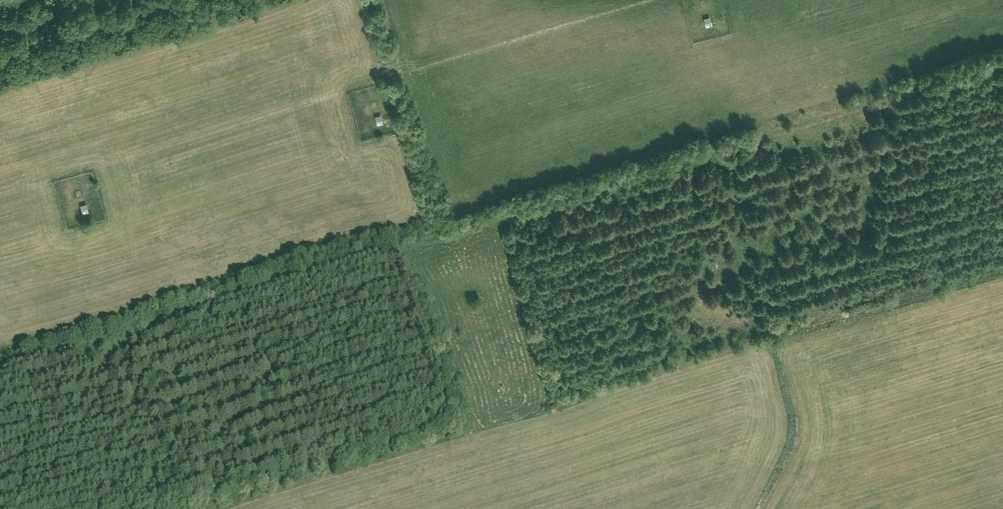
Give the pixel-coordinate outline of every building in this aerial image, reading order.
[(705,25),(711,23),(709,15),(703,17),(705,25)] [(85,202),(79,204),(81,211),(87,210),(85,202)]
